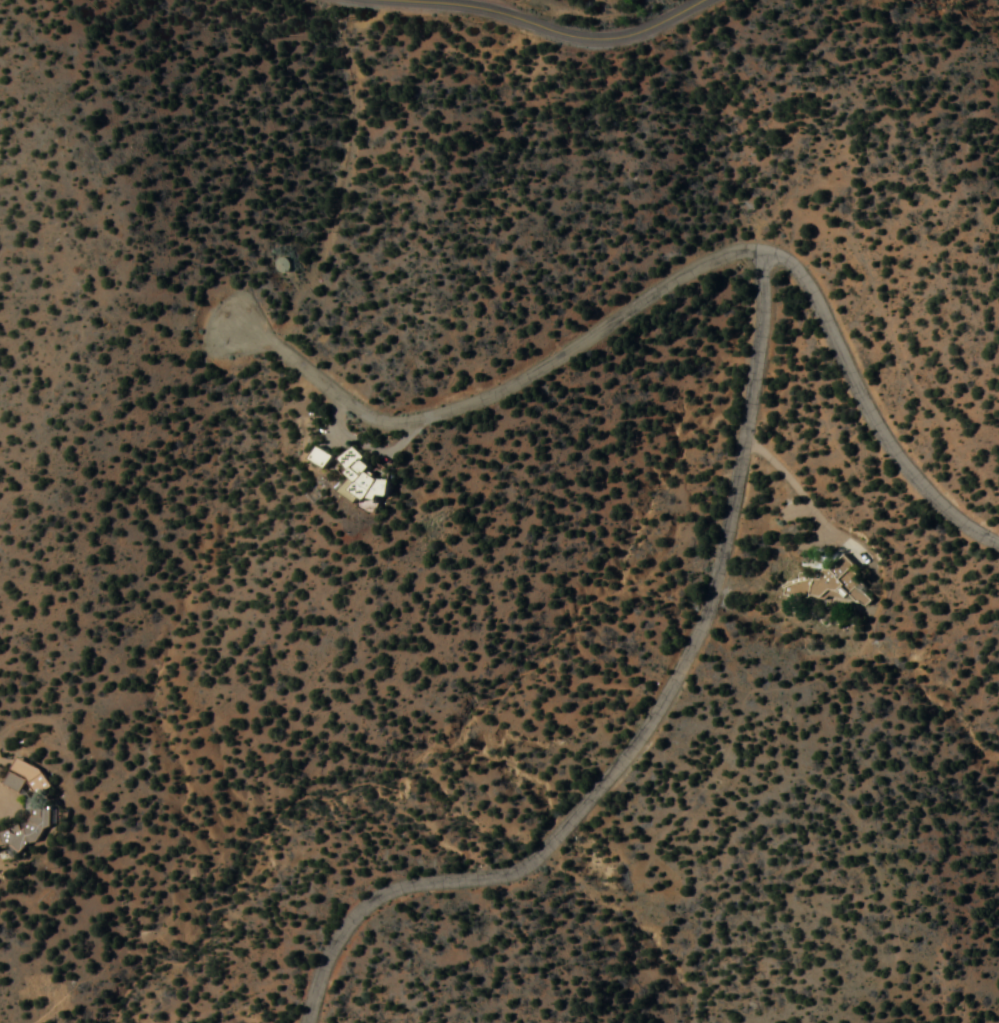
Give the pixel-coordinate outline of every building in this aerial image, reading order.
[(311,459),(326,468),(334,456),(320,446),(311,459)] [(343,491),(372,513),(385,495),(392,486),(370,470),(374,465),(350,447),(338,464),(354,476),(343,491)] [(788,595),(868,604),(870,591),(855,590),(858,559),(836,557),(834,570),(816,568),(815,576),(801,575),(800,583),(789,582),(788,595)] [(3,784),(21,793),(25,784),(44,794),(53,776),(17,758),(3,784)] [(8,842),(23,851),(30,840),(38,841),(42,833),(42,825),(53,826),(53,808),(29,807),(29,818),(26,822),(16,822),(10,831),(0,831),(0,842),(8,842)]
